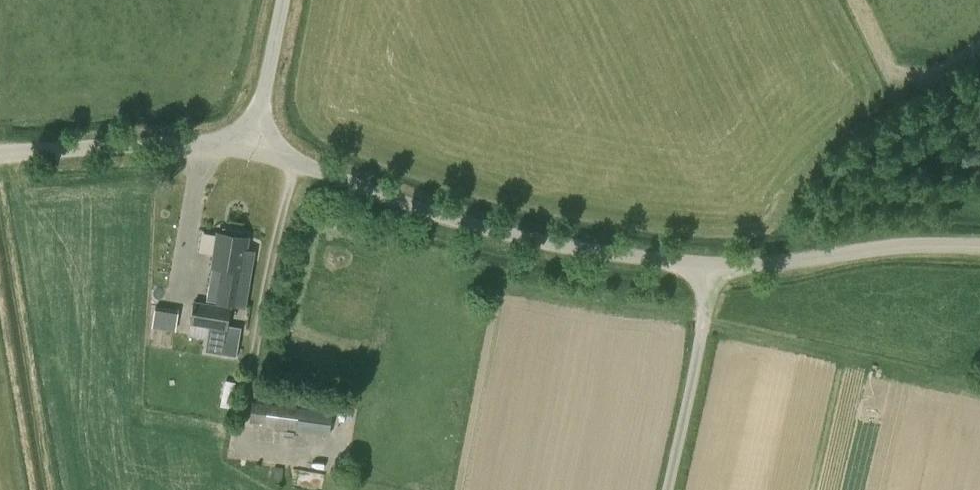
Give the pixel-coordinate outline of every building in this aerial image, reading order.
[(222,234),(217,233),(206,301),(245,307),(253,260),(245,259),(248,238),(243,237),(244,232),(223,229),(222,234)] [(228,327),(231,308),(194,302),(190,324),(209,327),(205,352),(236,357),(240,329),(228,327)] [(156,326),(179,328),(181,309),(157,307),(156,326)] [(290,324),(273,322),(271,333),(288,336),(290,324)] [(332,413),(252,403),(249,423),(329,434),(332,413)]
